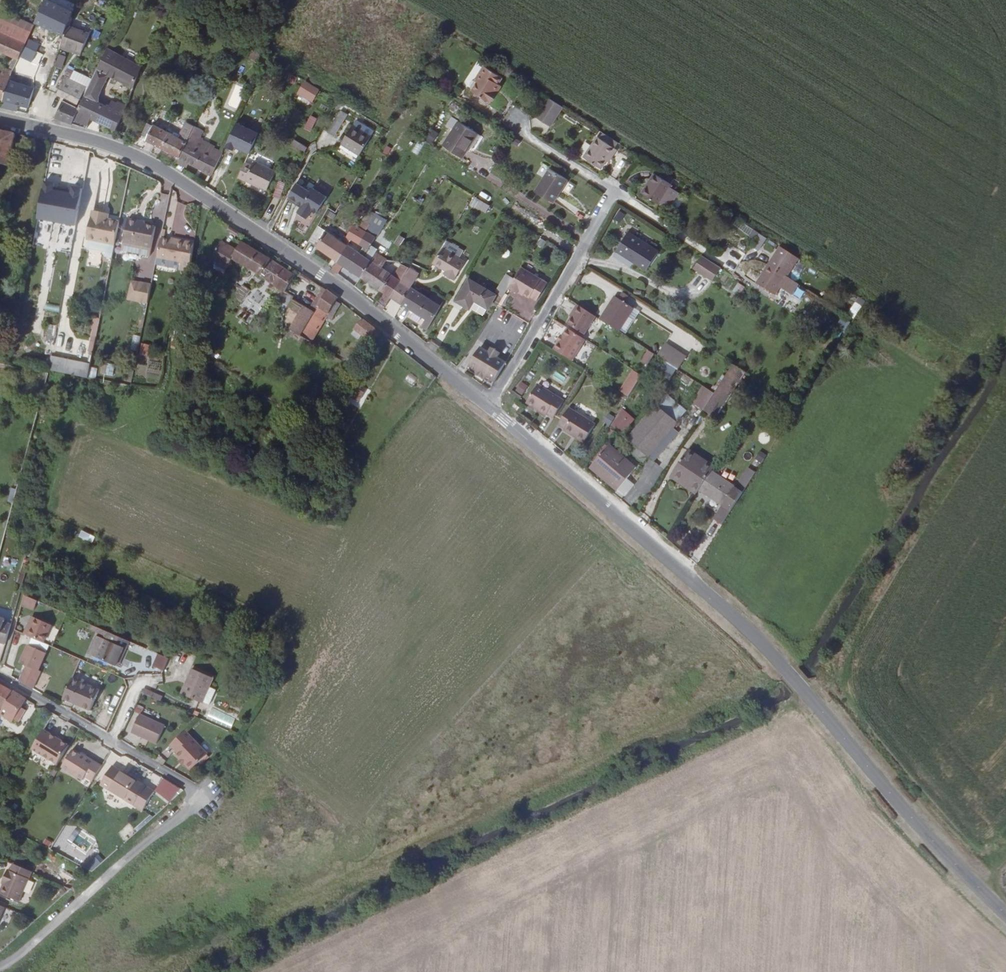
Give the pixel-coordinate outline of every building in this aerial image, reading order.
[(16,62),(30,29),(0,17),(0,51),(15,58),(13,61),(16,62)] [(93,25),(70,17),(67,26),(90,34),(93,25)] [(90,34),(67,26),(62,44),(82,53),(90,34)] [(60,50),(81,57),(82,53),(62,44),(60,50)] [(135,88),(142,69),(106,52),(81,107),(76,117),(79,119),(76,127),(88,130),(94,119),(117,130),(127,107),(119,104),(115,104),(110,103),(109,106),(105,104),(104,105),(98,103),(110,77),(135,88)] [(64,69),(67,56),(57,54),(54,67),(64,69)] [(9,81),(12,71),(0,68),(0,69),(0,99),(4,100),(9,81)] [(486,69),(477,82),(479,83),(473,93),(490,104),(497,94),(494,91),(502,79),(486,69)] [(91,80),(74,72),(71,81),(82,86),(83,83),(88,85),(91,80)] [(59,98),(63,100),(65,104),(78,109),(79,107),(88,85),(83,83),(82,86),(71,81),(66,79),(59,98)] [(29,107),(35,88),(9,81),(4,100),(29,107)] [(302,82),(295,98),(312,105),(319,88),(302,82)] [(548,127),(561,108),(547,100),(535,119),(548,127)] [(79,119),(76,117),(81,107),(79,107),(78,109),(65,104),(58,120),(76,127),(79,119)] [(248,129),(250,124),(243,120),(240,124),(248,129)] [(179,158),(187,141),(194,125),(185,121),(179,136),(156,125),(148,142),(179,158)] [(337,141),(346,125),(341,122),(332,139),(337,141)] [(463,158),(479,134),(460,122),(445,147),(463,158)] [(260,135),(237,124),(225,150),(233,154),(235,150),(249,157),(260,135)] [(362,160),(375,140),(357,129),(345,150),(362,160)] [(5,165),(12,134),(0,131),(0,164),(5,165)] [(617,152),(620,146),(604,136),(601,142),(599,141),(585,162),(603,173),(609,164),(612,159),(614,160),(619,153),(617,152)] [(292,145),(308,153),(311,148),(295,139),(292,145)] [(179,158),(212,175),(222,154),(216,151),(213,155),(187,141),(179,158)] [(276,171),(255,160),(252,166),(246,179),(260,186),(267,190),(276,171)] [(246,179),(252,166),(245,163),(238,180),(244,183),(246,179)] [(553,203),(566,180),(549,170),(536,193),(553,203)] [(683,193),(687,188),(664,173),(660,179),(683,193)] [(670,213),(683,193),(660,179),(657,177),(644,196),(670,213)] [(258,190),(260,186),(246,179),(244,183),(258,190)] [(311,193),(298,185),(288,201),(302,209),(298,215),(308,222),(313,214),(317,216),(328,199),(313,190),(311,193)] [(161,225),(169,196),(159,193),(151,222),(161,225)] [(68,218),(65,231),(72,232),(78,202),(71,200),(71,198),(49,194),(45,213),(68,218)] [(468,206),(486,214),(490,204),(472,196),(468,206)] [(84,239),(113,244),(119,221),(106,218),(100,218),(101,213),(90,210),(84,239)] [(347,235),(352,238),(362,242),(370,229),(364,226),(356,221),(347,235)] [(138,222),(138,224),(127,222),(122,243),(149,250),(155,226),(138,222)] [(320,224),(309,242),(311,244),(322,225),(320,224)] [(311,244),(337,261),(349,243),(322,225),(311,244)] [(370,229),(362,242),(371,247),(379,234),(370,229)] [(616,252),(646,272),(659,254),(628,234),(616,252)] [(767,239),(761,235),(753,247),(761,252),(767,239)] [(216,274),(225,258),(279,292),(289,276),(236,241),(229,251),(214,242),(201,264),(216,274)] [(174,244),(174,245),(159,242),(154,260),(179,266),(184,246),(174,244)] [(338,274),(343,265),(360,276),(373,255),(371,253),(369,256),(349,243),(337,261),(332,270),(338,274)] [(800,260),(782,248),(771,266),(789,278),(800,260)] [(459,280),(469,262),(446,249),(437,264),(451,272),(449,274),(459,280)] [(378,297),(374,304),(382,310),(391,297),(403,279),(383,266),(389,257),(376,250),(373,255),(360,276),(384,293),(380,298),(378,297)] [(132,267),(139,270),(143,260),(136,257),(132,267)] [(715,281),(722,269),(703,257),(696,269),(715,281)] [(412,265),(409,269),(403,279),(391,297),(401,304),(414,285),(423,273),(412,265)] [(777,297),(789,278),(771,266),(758,286),(777,297)] [(551,285),(524,269),(517,281),(512,290),(521,296),(522,295),(531,301),(533,298),(539,303),(551,285)] [(511,278),(500,295),(506,299),(512,290),(517,281),(511,278)] [(471,309),(485,316),(497,297),(471,280),(458,301),(471,310),(471,309)] [(732,291),(740,295),(744,287),(736,283),(732,291)] [(135,284),(131,302),(142,305),(147,288),(135,284)] [(241,285),(233,298),(255,311),(266,292),(255,286),(252,291),(241,285)] [(426,321),(421,328),(427,331),(445,301),(434,293),(431,297),(414,285),(401,304),(426,321)] [(321,289),(316,286),(302,308),(306,311),(311,304),(321,289)] [(333,296),(322,288),(321,289),(311,304),(323,311),(328,304),(331,299),(333,296)] [(616,299),(602,321),(620,331),(634,310),(616,299)] [(848,314),(855,318),(862,306),(855,302),(848,314)] [(295,303),(281,323),(286,327),(292,331),(306,311),(302,308),(295,303)] [(812,319),(816,312),(802,303),(797,310),(812,319)] [(311,304),(306,311),(292,331),(302,338),(303,339),(319,315),(325,318),(333,306),(328,304),(323,311),(311,304)] [(587,335),(597,317),(580,306),(575,313),(576,314),(570,325),(587,335)] [(354,318),(365,325),(367,323),(356,316),(354,318)] [(843,317),(832,334),(840,339),(851,323),(843,317)] [(53,339),(56,326),(49,325),(46,337),(53,339)] [(369,325),(362,335),(367,339),(372,332),(375,329),(369,325)] [(286,327),(283,332),(289,336),(292,331),(286,327)] [(379,337),(382,334),(375,329),(372,332),(379,337)] [(564,339),(560,345),(555,352),(573,363),(588,341),(569,330),(564,339)] [(302,338),(292,331),(289,336),(300,342),(302,338)] [(366,341),(373,346),(379,337),(372,332),(367,339),(366,341)] [(138,355),(147,357),(150,346),(141,344),(138,355)] [(682,349),(671,365),(689,376),(699,361),(682,349)] [(482,352),(466,372),(488,391),(504,370),(497,364),(504,355),(496,350),(490,358),(482,352)] [(648,366),(654,354),(647,351),(641,362),(648,366)] [(73,358),(46,352),(44,364),(71,371),(73,358)] [(82,373),(85,361),(73,358),(71,371),(82,373)] [(106,364),(105,375),(112,376),(113,364),(106,364)] [(629,397),(641,375),(632,370),(619,392),(629,397)] [(684,376),(681,383),(689,386),(692,378),(684,376)] [(349,398),(355,390),(341,381),(336,389),(349,398)] [(523,396),(528,386),(520,381),(514,391),(523,396)] [(546,418),(548,416),(554,419),(564,403),(536,386),(524,405),(546,418)] [(728,401),(717,393),(707,410),(719,416),(728,401)] [(684,406),(673,405),(672,418),(684,418),(684,406)] [(676,426),(654,408),(624,445),(645,463),(676,426)] [(595,426),(568,410),(558,427),(565,431),(564,433),(584,444),(595,426)] [(692,416),(685,427),(689,430),(697,419),(692,416)] [(623,436),(633,425),(626,420),(617,431),(623,436)] [(691,489),(693,487),(700,491),(702,488),(713,471),(717,464),(689,447),(678,465),(690,472),(683,483),(691,489)] [(635,470),(609,448),(595,464),(610,475),(605,481),(618,491),(635,470)] [(760,465),(766,455),(760,451),(754,461),(760,465)] [(753,463),(744,476),(751,480),(759,468),(753,463)] [(678,465),(672,475),(683,483),(690,472),(678,465)] [(723,470),(720,475),(730,481),(733,475),(723,470)] [(735,485),(713,471),(702,488),(724,502),(735,485)] [(80,532),(78,538),(92,543),(95,537),(80,532)] [(32,610),(35,603),(22,597),(20,605),(32,610)] [(34,620),(30,619),(23,635),(27,637),(34,620)] [(42,643),(49,627),(34,620),(27,637),(31,639),(42,643)] [(9,630),(9,628),(1,626),(1,623),(0,622),(0,646),(4,647),(9,630)] [(120,660),(122,660),(130,643),(113,636),(109,645),(96,639),(88,657),(116,669),(120,660)] [(45,655),(49,646),(42,643),(31,639),(28,646),(45,655)] [(30,671),(23,684),(33,690),(40,673),(38,671),(45,655),(28,646),(21,664),(28,667),(26,669),(30,671)] [(163,670),(168,657),(157,653),(152,665),(163,670)] [(208,689),(201,686),(206,676),(185,667),(180,676),(184,678),(177,693),(202,703),(208,689)] [(180,676),(173,692),(177,693),(184,678),(180,676)] [(99,691),(73,678),(63,699),(89,712),(99,691)] [(7,719),(9,717),(16,705),(21,696),(0,684),(0,715),(7,719)] [(13,719),(20,707),(16,705),(9,717),(13,719)] [(156,744),(164,727),(139,715),(131,732),(156,744)] [(211,749),(189,726),(168,746),(173,750),(171,753),(178,759),(181,763),(188,770),(211,749)] [(30,748),(56,764),(67,745),(41,729),(30,748)] [(86,774),(92,779),(101,763),(72,746),(61,765),(83,779),(86,774)] [(141,810),(153,792),(109,766),(98,783),(141,810)] [(170,801),(179,787),(162,777),(153,791),(170,801)] [(95,868),(103,860),(97,854),(89,863),(95,868)] [(19,896),(31,866),(12,858),(9,865),(7,864),(3,874),(5,875),(0,885),(0,888),(19,896)]
